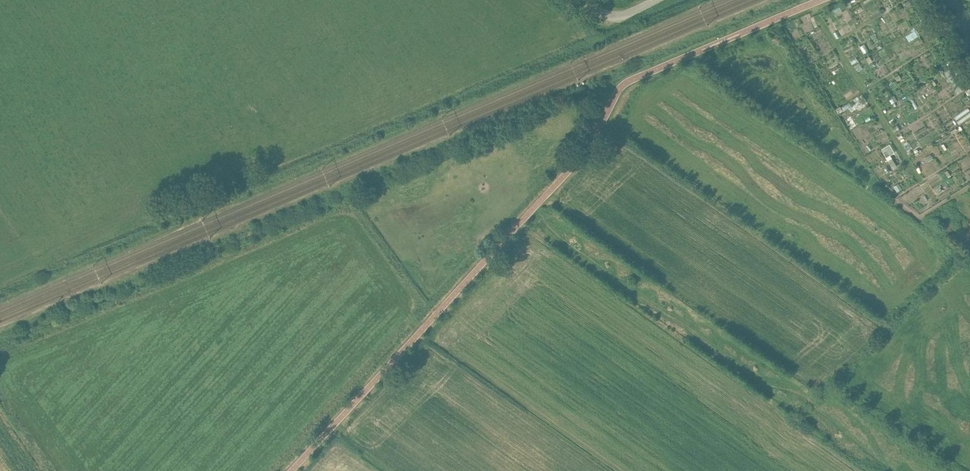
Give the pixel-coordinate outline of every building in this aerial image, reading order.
[(966,418),(955,429),(962,437),(969,429),(969,423),(966,418)]
